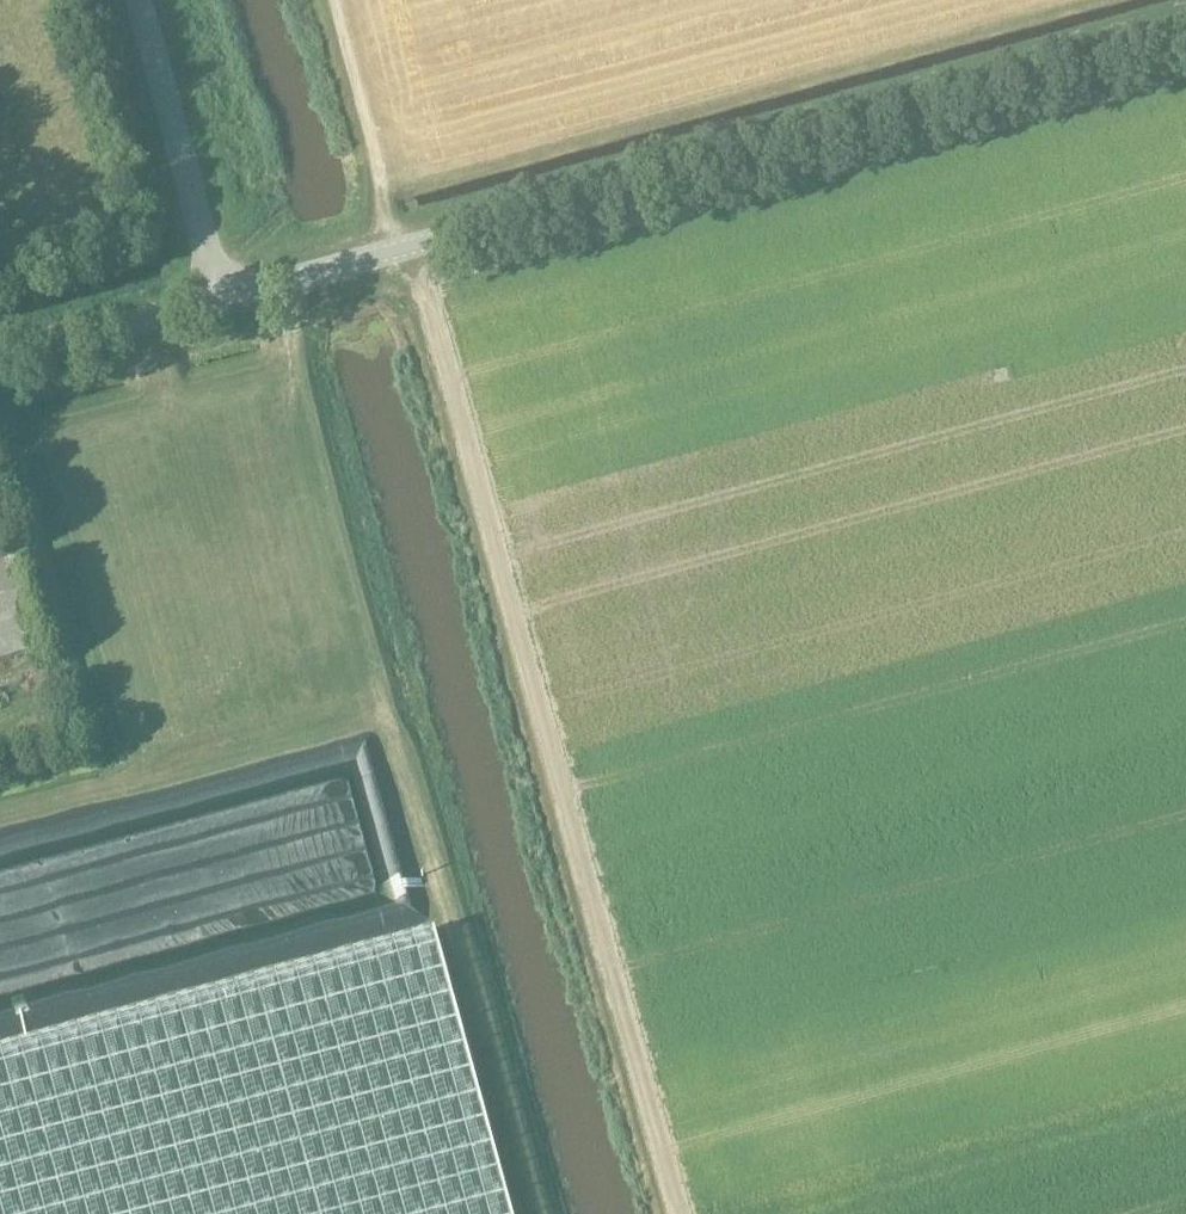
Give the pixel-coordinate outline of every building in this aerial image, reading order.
[(40,651),(13,552),(0,556),(0,662),(40,651)] [(434,935),(0,1053),(0,1213),(510,1213),(434,935)]
